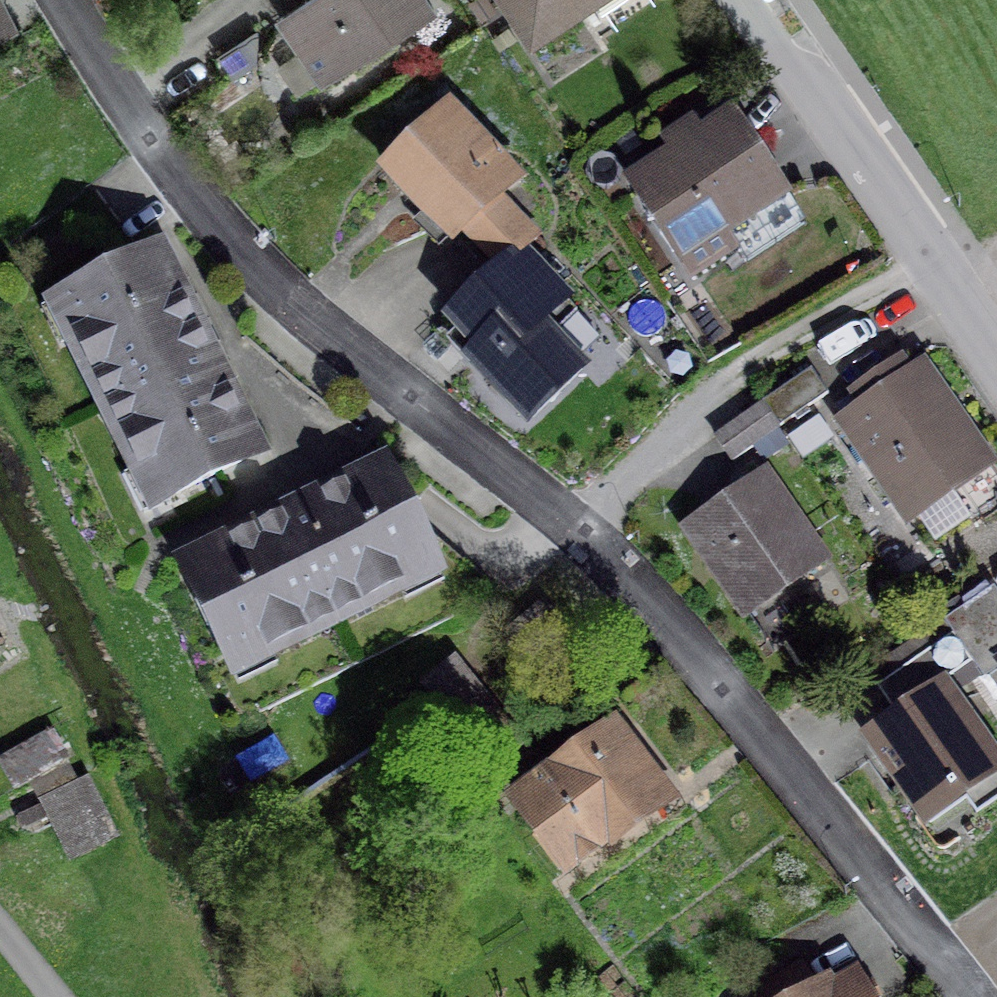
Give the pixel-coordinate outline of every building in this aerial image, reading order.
[(22,36),(7,0),(0,0),(0,46),(22,36)] [(277,22),(322,91),(433,19),(420,0),(312,0),(277,22)] [(531,58),(620,0),(494,0),(531,58)] [(528,190),(452,107),(374,179),(451,262),(469,246),(497,275),(513,266),(531,244),(502,213),(528,190)] [(791,207),(734,128),(708,147),(693,125),(657,150),(665,161),(623,191),(688,281),(791,207)] [(173,260),(46,319),(145,531),(272,473),(173,260)] [(461,377),(531,444),(590,383),(579,372),(602,348),(580,328),(564,345),(550,331),(565,316),(513,266),(446,336),(474,363),(461,377)] [(825,439),(912,552),(996,487),(996,466),(929,378),(918,386),(900,363),(846,404),(855,416),(825,439)] [(765,415),(782,437),(824,405),(807,383),(765,415)] [(394,469),(175,570),(232,694),(452,593),(394,469)] [(767,486),(681,549),(748,641),(835,577),(767,486)] [(968,602),(982,623),(996,614),(996,584),(968,602)] [(859,754),(935,854),(996,808),(996,755),(951,695),(978,675),(958,648),(885,703),(900,723),(859,754)] [(460,667),(428,693),(492,774),(525,748),(460,667)] [(617,738),(505,822),(564,901),(677,818),(617,738)] [(26,818),(42,811),(75,796),(53,744),(3,766),(26,818)] [(75,796),(42,811),(68,870),(115,849),(90,790),(75,796)] [(824,983),(802,996),(833,996),(824,983)] [(854,986),(836,996),(861,996),(854,986)]
